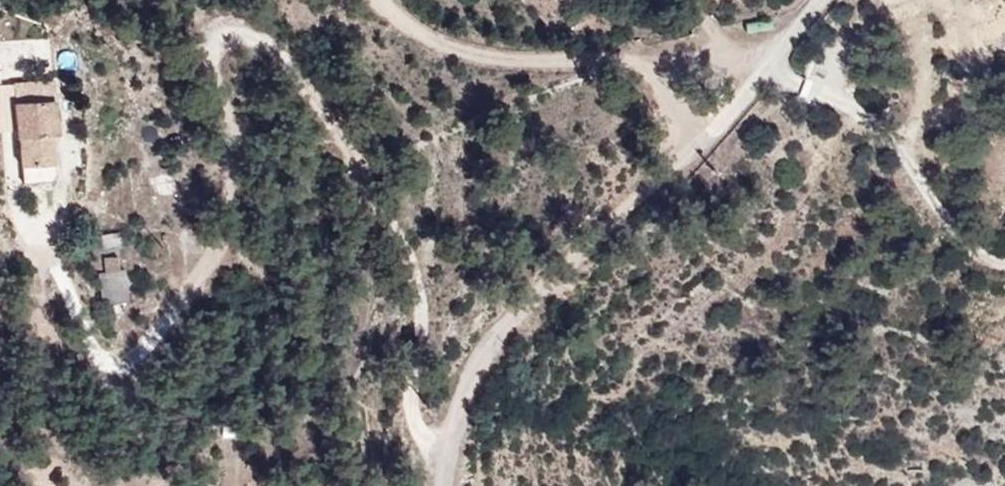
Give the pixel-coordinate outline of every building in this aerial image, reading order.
[(31,145),(30,111),(0,113),(0,147),(31,145)] [(0,147),(0,170),(30,165),(31,145),(0,147)]
